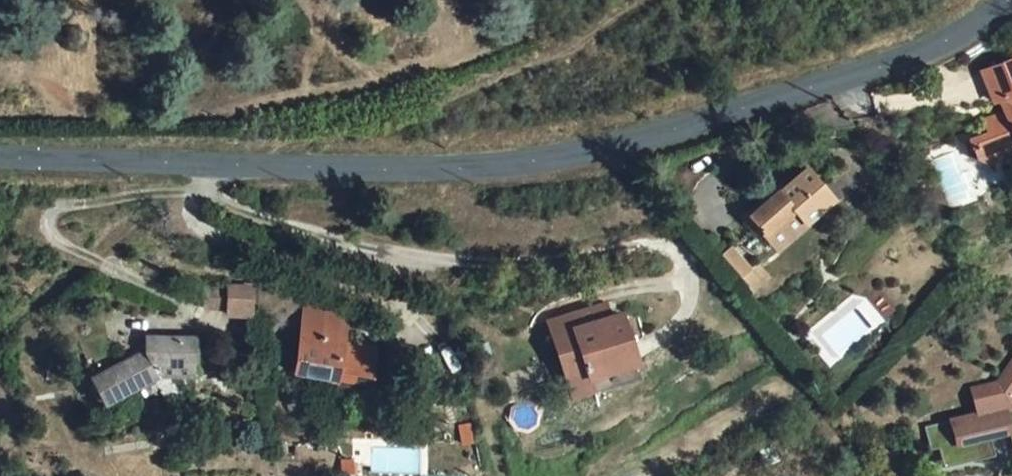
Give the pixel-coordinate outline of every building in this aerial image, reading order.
[(955,72),(962,100),(969,99),(974,116),(966,120),(955,134),(955,141),(935,145),(940,162),(952,169),(970,163),(983,169),(988,159),(1005,153),(1001,139),(1011,137),(1011,114),(997,59),(955,72)] [(206,135),(196,134),(195,144),(205,145),(206,135)] [(770,183),(738,206),(770,244),(829,198),(806,167),(776,190),(770,183)] [(228,282),(224,314),(252,317),(256,285),(228,282)] [(206,286),(204,308),(222,310),(225,288),(206,286)] [(529,299),(549,348),(570,339),(576,349),(620,330),(603,286),(592,290),(564,302),(557,306),(550,291),(529,299)] [(346,298),(309,296),(303,371),(340,374),(341,383),(364,385),(365,366),(374,367),(376,335),(345,332),(346,298)] [(189,367),(188,327),(144,330),(144,340),(82,372),(96,397),(147,369),(189,367)] [(576,349),(570,339),(549,348),(553,359),(576,349)] [(958,379),(963,403),(981,399),(1011,361),(998,349),(979,374),(958,379)] [(1011,361),(981,399),(963,403),(908,415),(913,439),(921,437),(926,457),(976,445),(972,424),(990,420),(995,441),(1011,437),(1011,360),(1011,361)]
